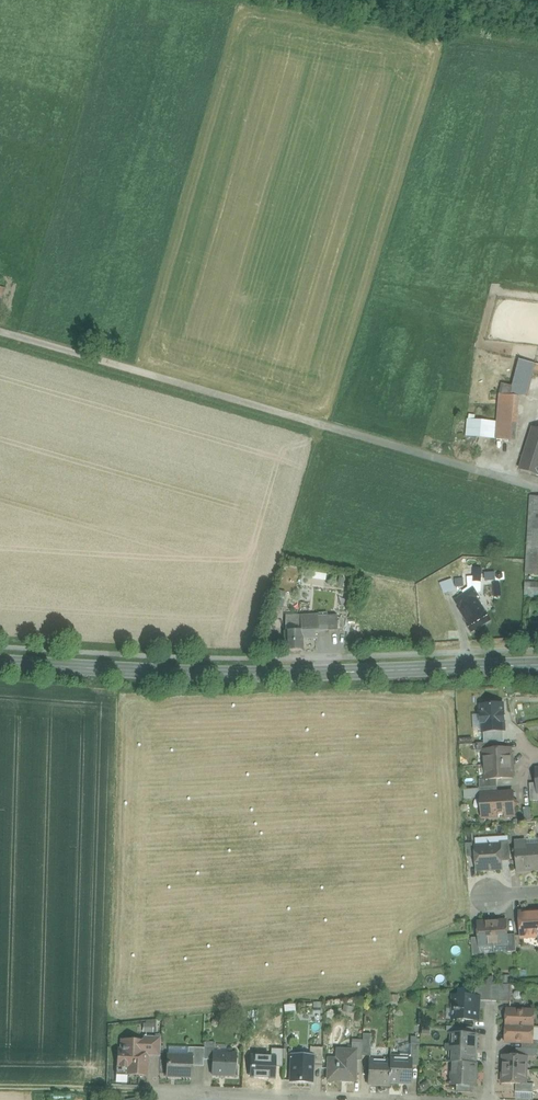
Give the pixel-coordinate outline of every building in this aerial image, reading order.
[(535,364),(520,360),(513,387),(502,384),(500,395),(519,397),(527,396),(535,364)] [(519,397),(500,395),(498,421),(496,439),(515,440),(519,397)] [(496,439),(498,421),(473,419),(471,437),(496,439)] [(534,427),(520,470),(537,475),(537,429),(534,427)] [(530,497),(530,509),(531,509),(537,510),(537,497),(530,497)] [(531,509),(530,529),(537,529),(537,510),(531,509)] [(530,529),(529,538),(537,538),(537,529),(530,529)] [(529,538),(529,550),(537,550),(537,538),(529,538)] [(529,557),(528,557),(527,565),(537,566),(537,558),(529,557)] [(527,565),(527,573),(537,574),(537,566),(527,565)] [(481,568),(474,568),(474,577),(473,587),(474,587),(477,593),(480,591),(481,568)] [(527,582),(526,594),(537,595),(537,584),(527,582)] [(469,590),(454,601),(460,610),(477,598),(480,597),(477,593),(474,587),(473,587),(469,590)] [(477,598),(460,610),(468,623),(486,612),(477,598)] [(491,620),(486,612),(468,623),(466,624),(472,632),(491,620)] [(337,615),(327,616),(328,631),(338,631),(337,615)] [(318,616),(301,617),(301,623),(315,622),(315,630),(315,632),(318,631),(318,616)] [(327,616),(318,616),(318,631),(328,631),(327,616)] [(301,617),(286,617),(285,631),(301,631),(301,623),(301,617)] [(315,622),(301,623),(301,631),(302,631),(315,630),(315,622)] [(315,630),(302,631),(302,639),(316,639),(315,632),(315,630)] [(285,631),(285,651),(302,651),(302,639),(302,631),(301,631),(285,631)] [(504,713),(503,705),(482,706),(482,714),(481,714),(482,724),(483,724),(483,732),(484,732),(504,731),(505,731),(504,723),(505,723),(504,713)] [(504,731),(484,732),(484,743),(494,743),(504,742),(504,731)] [(484,743),(477,744),(477,752),(484,751),(495,750),(494,743),(484,743)] [(495,750),(484,751),(485,765),(512,763),(511,749),(495,750)] [(512,763),(485,765),(486,779),(486,780),(497,779),(513,778),(512,763)] [(497,779),(486,780),(486,779),(479,780),(480,788),(497,786),(497,779)] [(530,784),(531,801),(537,801),(537,793),(537,783),(530,784)] [(480,788),(479,788),(480,798),(484,797),(484,796),(497,796),(497,793),(498,793),(497,786),(480,788)] [(498,793),(497,793),(497,796),(484,796),(484,797),(485,809),(487,809),(487,818),(499,817),(499,815),(515,814),(514,809),(519,804),(514,800),(513,792),(498,793)] [(473,843),(473,846),(476,846),(500,845),(500,841),(504,841),(504,835),(473,837),(473,843)] [(504,841),(500,841),(500,845),(501,845),(502,861),(510,860),(509,841),(504,841)] [(526,847),(526,842),(516,843),(518,871),(519,871),(537,869),(537,846),(526,847)] [(473,843),(466,844),(466,857),(474,856),(473,846),(473,843)] [(500,845),(476,846),(477,870),(502,869),(502,861),(501,845),(500,845)] [(531,912),(531,911),(520,912),(522,937),(537,936),(537,912),(531,912)] [(507,921),(493,922),(494,945),(508,944),(508,935),(507,921)] [(493,922),(478,923),(479,938),(480,946),(494,945),(493,922)] [(515,934),(508,935),(508,944),(508,952),(516,952),(515,934)] [(479,938),(472,938),(473,955),(481,955),(481,953),(480,946),(479,938)] [(500,985),(492,986),(491,1001),(499,1001),(500,985)] [(512,985),(500,985),(499,1001),(511,1002),(512,985)] [(475,986),(460,988),(460,996),(476,997),(476,986),(475,986)] [(492,986),(476,986),(476,997),(480,997),(480,1001),(491,1001),(492,986)] [(460,996),(454,996),(453,1019),(479,1020),(480,1001),(480,997),(476,997),(460,996)] [(535,1012),(507,1010),(506,1026),(534,1027),(535,1012)] [(153,1024),(142,1024),(142,1032),(153,1032),(153,1024)] [(534,1027),(506,1026),(507,1026),(506,1040),(506,1041),(522,1042),(534,1042),(534,1041),(533,1041),(534,1027)] [(457,1033),(454,1033),(453,1044),(453,1048),(476,1049),(477,1034),(474,1034),(457,1033)] [(372,1035),(363,1034),(363,1043),(362,1056),(370,1056),(372,1035)] [(420,1035),(411,1034),(412,1034),(411,1034),(411,1043),(419,1044),(420,1035)] [(161,1037),(144,1036),(144,1041),(143,1056),(148,1056),(160,1057),(161,1037)] [(144,1041),(122,1040),(122,1050),(118,1049),(117,1074),(147,1076),(148,1056),(143,1056),(144,1041)] [(214,1043),(205,1043),(204,1048),(204,1060),(213,1060),(213,1053),(214,1053),(214,1051),(214,1043)] [(363,1043),(352,1043),(351,1051),(356,1051),(355,1060),(362,1061),(362,1056),(363,1043)] [(419,1044),(411,1043),(410,1058),(411,1058),(411,1065),(418,1066),(419,1044)] [(204,1048),(188,1048),(188,1057),(192,1057),(192,1066),(204,1067),(204,1060),(204,1048)] [(323,1048),(310,1048),(310,1056),(314,1057),(314,1066),(322,1066),(323,1048)] [(476,1049),(453,1048),(453,1051),(452,1062),(453,1062),(476,1063),(476,1049)] [(517,1056),(527,1057),(535,1057),(537,1054),(537,1049),(522,1048),(517,1048),(517,1056)] [(283,1050),(271,1049),(271,1057),(275,1058),(275,1067),(282,1067),(283,1050)] [(351,1051),(342,1050),(341,1060),(329,1059),(328,1080),(354,1081),(355,1060),(356,1051),(351,1051)] [(214,1053),(213,1053),(213,1060),(212,1076),(235,1077),(236,1054),(214,1053)] [(188,1057),(168,1056),(167,1076),(191,1077),(192,1066),(192,1057),(188,1057)] [(271,1057),(252,1056),(251,1077),(274,1079),(275,1067),(275,1058),(271,1057)] [(310,1056),(291,1056),(290,1081),(312,1082),(313,1066),(314,1067),(314,1066),(314,1057),(310,1056)] [(517,1056),(504,1056),(503,1070),(526,1071),(527,1057),(517,1056)] [(410,1058),(390,1058),(390,1060),(389,1083),(410,1084),(411,1065),(411,1058),(410,1058)] [(390,1060),(369,1059),(368,1085),(389,1086),(389,1083),(390,1060)] [(476,1063),(453,1062),(452,1084),(457,1085),(471,1085),(477,1085),(476,1084),(477,1064),(478,1064),(478,1063),(476,1063)] [(526,1071),(503,1070),(503,1083),(516,1084),(526,1084),(526,1071)] [(128,1083),(128,1075),(117,1075),(117,1082),(128,1083)] [(426,1082),(420,1086),(424,1091),(429,1087),(426,1082)] [(526,1084),(516,1084),(516,1092),(534,1093),(534,1084),(526,1084)]
